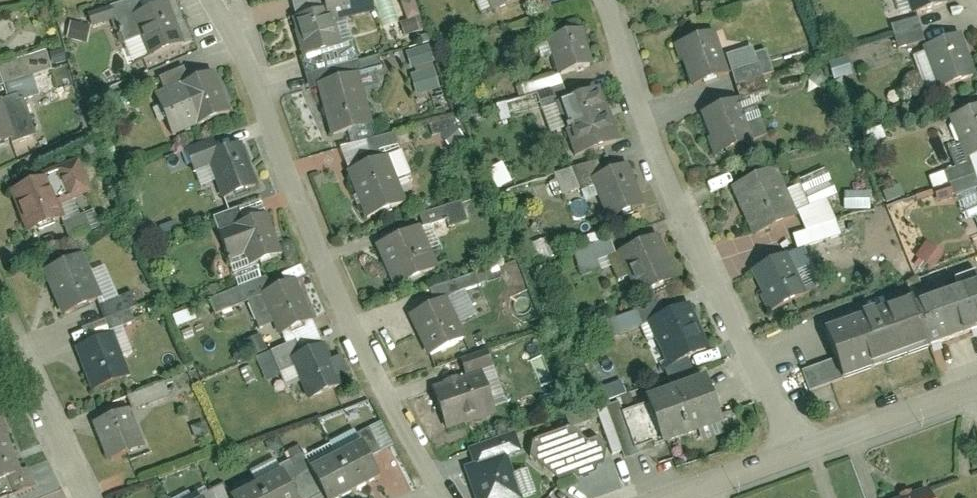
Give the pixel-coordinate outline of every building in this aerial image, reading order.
[(186,40),(170,0),(166,0),(135,12),(152,54),(186,40)] [(299,16),(310,51),(345,41),(340,21),(379,10),(376,0),(326,0),(328,7),(299,16)] [(384,23),(398,21),(395,0),(379,0),(384,23)] [(400,0),(406,19),(420,14),(416,0),(402,0),(400,0)] [(497,11),(520,0),(492,0),(497,11)] [(917,12),(954,0),(914,0),(917,12)] [(564,71),(598,61),(586,23),(552,35),(564,71)] [(721,29),(677,41),(693,82),(735,73),(721,29)] [(926,44),(942,86),(976,79),(976,65),(965,33),(926,44)] [(405,50),(410,67),(434,61),(429,43),(405,50)] [(848,56),(829,59),(833,77),(851,73),(848,56)] [(434,65),(409,72),(415,94),(440,87),(434,65)] [(217,68),(158,92),(175,134),(235,109),(217,68)] [(362,69),(319,81),(334,134),(377,122),(362,69)] [(619,139),(603,87),(565,101),(581,151),(619,139)] [(760,144),(741,96),(700,111),(722,158),(760,144)] [(0,99),(0,141),(18,135),(5,97),(0,99)] [(955,115),(969,156),(976,154),(976,106),(955,115)] [(217,136),(188,148),(196,170),(212,164),(226,200),(264,185),(246,138),(221,148),(217,136)] [(391,152),(349,169),(369,218),(411,201),(391,152)] [(645,200),(631,158),(594,176),(608,218),(645,200)] [(782,167),(735,184),(758,236),(804,220),(782,167)] [(48,176),(12,190),(29,231),(67,217),(48,176)] [(271,209),(221,229),(232,259),(246,254),(251,266),(287,252),(271,209)] [(424,223),(377,244),(397,287),(444,266),(424,223)] [(688,270),(672,231),(630,246),(644,286),(688,270)] [(546,238),(532,244),(538,261),(553,255),(546,238)] [(597,258),(614,252),(610,239),(574,250),(581,275),(600,270),(597,258)] [(915,257),(934,267),(943,250),(924,240),(915,257)] [(86,253),(45,271),(65,319),(105,299),(86,253)] [(793,253),(756,270),(776,310),(812,296),(793,253)] [(429,287),(432,298),(488,282),(485,271),(429,287)] [(955,279),(958,288),(916,302),(933,348),(976,335),(976,271),(955,279)] [(300,277),(266,292),(284,331),(317,316),(300,277)] [(450,293),(411,312),(431,354),(470,335),(450,293)] [(847,378),(933,348),(913,298),(829,327),(847,378)] [(693,299),(652,319),(673,364),(718,347),(693,299)] [(636,309),(609,319),(615,335),(642,324),(636,309)] [(117,328),(79,344),(94,386),(134,373),(117,328)] [(260,333),(247,340),(255,355),(268,348),(260,333)] [(329,341),(293,357),(311,396),(347,380),(329,341)] [(449,430),(501,413),(486,368),(435,385),(449,430)] [(604,401),(626,392),(621,379),(599,388),(604,401)] [(727,429),(710,380),(649,401),(623,410),(636,447),(663,438),(666,450),(727,429)] [(134,406),(95,420),(110,462),(148,445),(134,406)] [(25,469),(3,414),(0,415),(0,480),(25,469)] [(575,425),(536,439),(534,454),(562,477),(578,472),(583,477),(600,470),(600,463),(607,461),(608,443),(601,436),(591,439),(575,425)] [(364,439),(337,454),(359,490),(384,476),(364,439)] [(468,466),(479,497),(526,497),(527,497),(510,452),(468,466)] [(314,467),(330,497),(344,497),(359,490),(337,454),(314,467)] [(259,483),(267,497),(300,497),(285,470),(259,483)] [(233,495),(235,497),(267,497),(259,483),(233,495)] [(176,497),(196,497),(197,497),(193,489),(176,497)] [(931,490),(908,497),(934,497),(931,490)]
